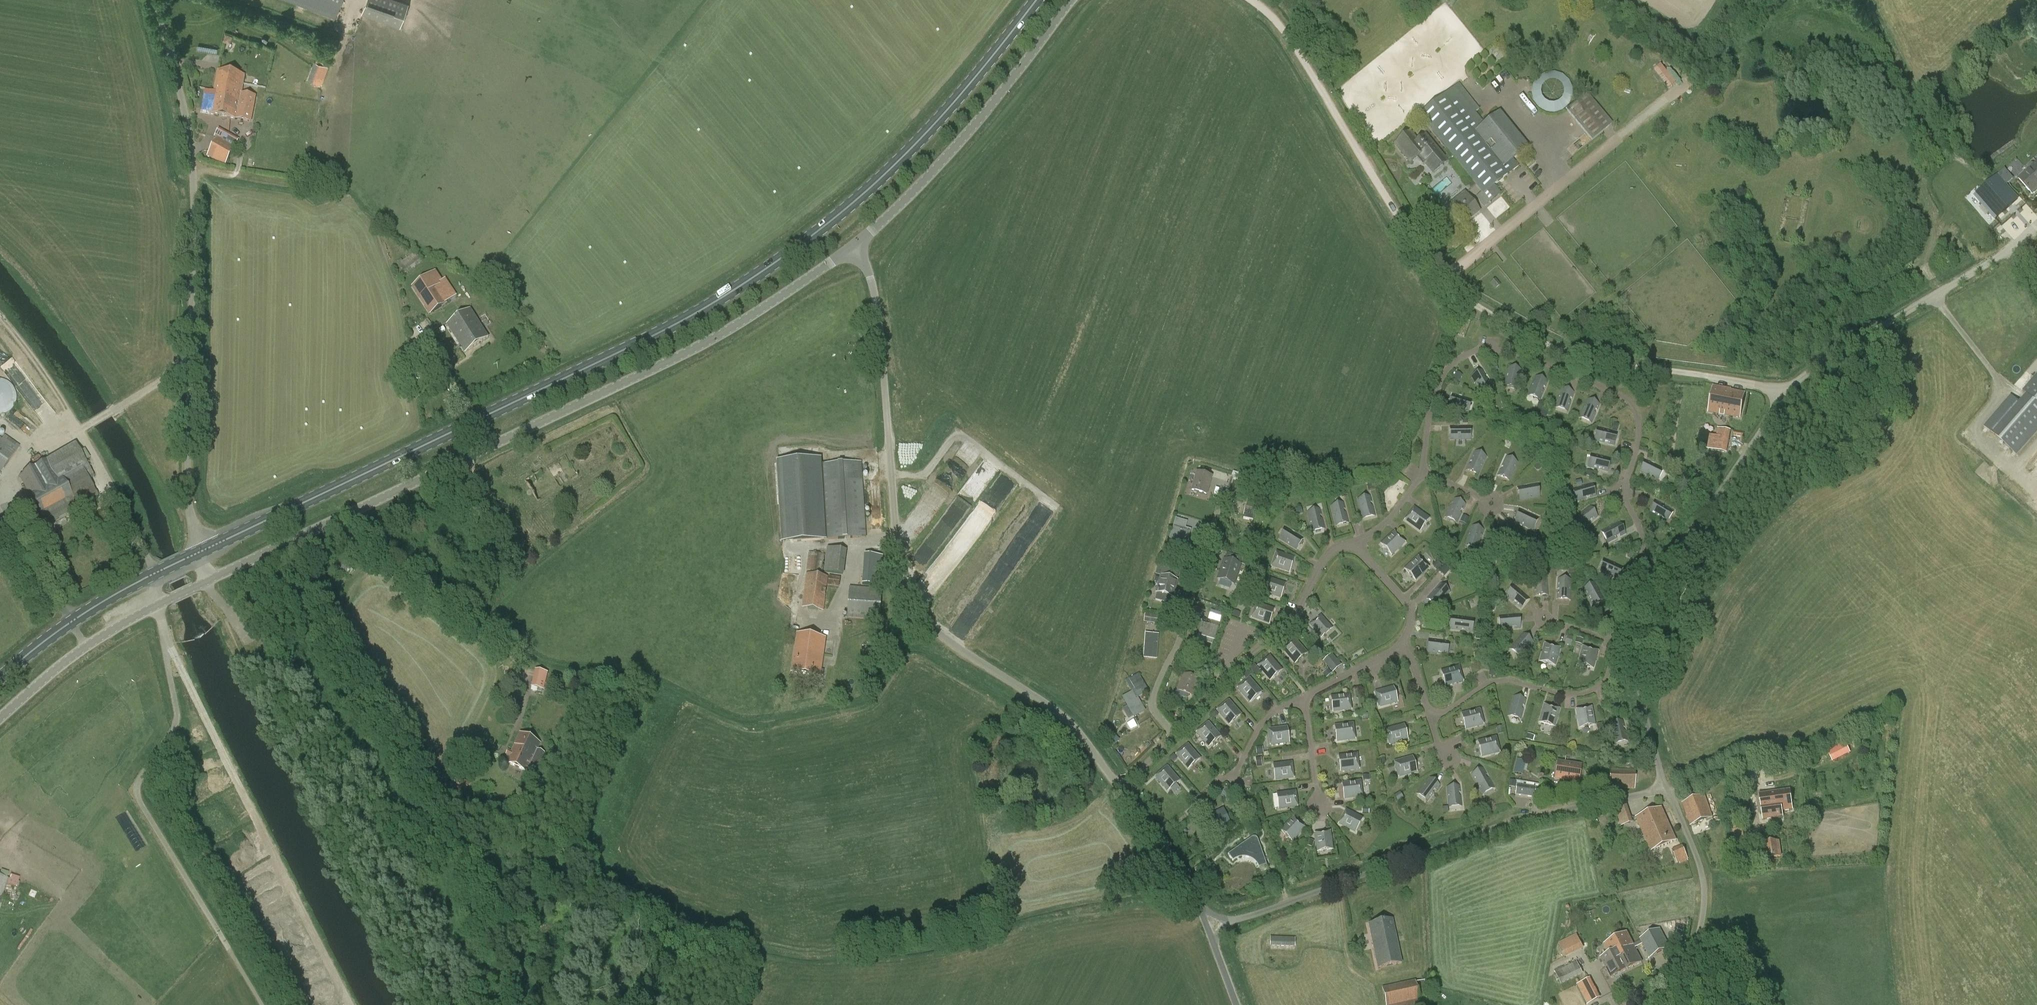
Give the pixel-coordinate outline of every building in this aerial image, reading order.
[(335,17),(341,0),(290,0),(335,17)] [(400,27),(409,3),(400,0),(366,0),(361,13),(400,27)] [(232,42),(234,35),(227,32),(225,39),(232,42)] [(307,79),(321,84),(328,67),(328,66),(314,60),(307,79)] [(1653,68),(1668,87),(1675,81),(1660,62),(1653,68)] [(210,114),(251,122),(256,96),(242,93),(245,76),(218,71),(210,114)] [(1500,111),(1484,124),(1476,113),(1481,109),(1460,84),(1420,117),(1481,193),(1476,198),(1484,208),(1501,194),(1496,187),(1520,167),(1513,159),(1529,147),(1500,111)] [(1567,110),(1592,140),(1610,125),(1585,96),(1567,110)] [(1409,163),(1418,156),(1432,173),(1451,157),(1430,132),(1423,139),(1415,129),(1395,145),(1409,163)] [(207,156),(225,166),(235,148),(217,137),(207,156)] [(2032,194),(2036,190),(2036,163),(2034,166),(2033,164),(2031,164),(2028,166),(2028,169),(2033,175),(2023,184),(2032,194)] [(1988,186),(1977,196),(1975,197),(1995,219),(1985,228),(1987,231),(1997,242),(2010,231),(1997,217),(2017,199),(1997,177),(1988,186)] [(1450,203),(1465,223),(1481,211),(1465,191),(1450,203)] [(415,253),(399,264),(405,274),(422,263),(415,253)] [(1497,256),(1484,265),(1489,271),(1501,262),(1497,256)] [(436,270),(411,286),(430,314),(448,302),(436,285),(442,280),(436,270)] [(1490,281),(1494,287),(1498,284),(1494,278),(1490,281)] [(488,338),(470,310),(447,325),(465,353),(488,338)] [(1509,367),(1504,386),(1516,389),(1521,370),(1509,367)] [(1483,370),(1472,377),(1481,394),(1492,387),(1483,370)] [(2022,391),(2034,402),(2027,410),(2011,396),(1984,426),(2016,454),(2036,430),(2036,375),(2022,391)] [(1535,377),(1528,395),(1540,400),(1547,382),(1535,377)] [(1,415),(3,415),(5,414),(6,414),(8,413),(9,412),(11,410),(12,409),(13,407),(14,406),(15,404),(15,402),(16,401),(16,399),(16,397),(16,396),(16,394),(15,393),(15,391),(14,390),(13,388),(12,387),(11,386),(10,384),(9,383),(7,382),(6,381),(4,381),(3,380),(1,380),(0,380),(0,415),(1,415)] [(1725,390),(1726,389),(1713,387),(1709,411),(1740,417),(1744,394),(1725,390)] [(1562,389),(1555,407),(1567,411),(1573,393),(1562,389)] [(1453,394),(1449,407),(1468,412),(1471,400),(1453,394)] [(1580,417),(1591,422),(1599,405),(1588,400),(1580,417)] [(1470,439),(1470,426),(1451,427),(1451,439),(1470,439)] [(1617,432),(1598,428),(1595,440),(1614,445),(1617,432)] [(1714,450),(1727,453),(1731,431),(1718,428),(1714,450)] [(20,447),(5,436),(2,440),(0,438),(0,474),(20,447)] [(21,475),(19,477),(41,515),(47,526),(99,497),(88,480),(94,477),(75,444),(46,461),(34,467),(21,474),(21,475)] [(1467,469),(1478,474),(1486,457),(1475,452),(1467,469)] [(1591,454),(1588,467),(1607,471),(1610,459),(1591,454)] [(820,483),(819,466),(819,456),(778,458),(782,539),(824,537),(820,483)] [(1498,475),(1509,480),(1517,462),(1506,457),(1498,475)] [(1646,460),(1640,472),(1658,480),(1663,469),(1646,460)] [(819,466),(820,483),(824,537),(824,540),(866,538),(862,463),(819,466)] [(1197,473),(1192,490),(1206,494),(1211,477),(1197,473)] [(1227,491),(1240,495),(1245,481),(1232,476),(1227,491)] [(1518,488),(1520,500),(1540,496),(1537,484),(1518,488)] [(1592,484),(1573,489),(1576,501),(1595,496),(1592,484)] [(1248,521),(1250,522),(1256,524),(1258,517),(1265,519),(1267,510),(1256,508),(1259,494),(1249,492),(1245,508),(1244,507),(1242,515),(1249,517),(1248,521)] [(1358,500),(1363,518),(1375,515),(1370,496),(1358,500)] [(1445,517),(1457,523),(1465,505),(1454,500),(1445,517)] [(1650,512),(1667,522),(1673,511),(1657,501),(1650,512)] [(1331,506),(1336,525),(1348,522),(1343,503),(1331,506)] [(1589,507),(1574,519),(1582,529),(1597,517),(1589,507)] [(1307,512),(1312,531),(1324,528),(1319,509),(1307,512)] [(1414,509),(1406,520),(1420,531),(1429,519),(1414,509)] [(1520,510),(1515,521),(1533,529),(1538,518),(1520,510)] [(966,537),(961,541),(967,546),(985,528),(976,519),(962,533),(966,537)] [(1185,523),(1176,520),(1171,538),(1186,543),(1190,530),(1183,528),(1185,523)] [(1619,522),(1602,531),(1608,542),(1625,534),(1619,522)] [(1465,545),(1477,549),(1483,530),(1472,526),(1465,545)] [(1286,528),(1280,539),(1296,549),(1303,538),(1286,528)] [(1495,532),(1499,550),(1511,548),(1507,529),(1495,532)] [(1394,532),(1381,545),(1391,555),(1404,543),(1394,532)] [(827,548),(824,573),(844,575),(847,550),(827,548)] [(808,552),(806,571),(822,573),(825,554),(808,552)] [(864,583),(883,585),(887,555),(868,553),(864,583)] [(1294,559),(1277,553),(1272,567),(1289,573),(1294,559)] [(1405,570),(1415,581),(1428,568),(1418,558),(1405,570)] [(1605,559),(1599,571),(1617,579),(1622,567),(1605,559)] [(1218,579),(1234,584),(1240,565),(1224,560),(1218,579)] [(1155,576),(1160,577),(1157,589),(1173,594),(1178,578),(1167,575),(1169,569),(1157,566),(1155,576)] [(828,577),(806,574),(802,608),(823,611),(828,577)] [(1546,575),(1533,576),(1535,596),(1548,595),(1546,575)] [(840,578),(829,576),(827,586),(839,587),(840,578)] [(1285,585),(1268,579),(1263,593),(1280,598),(1285,585)] [(1558,579),(1557,599),(1570,599),(1571,580),(1558,579)] [(1604,599),(1595,582),(1584,588),(1593,605),(1604,599)] [(1450,592),(1440,584),(1427,599),(1437,607),(1450,592)] [(1514,586),(1506,596),(1521,608),(1529,599),(1514,586)] [(847,619),(880,621),(882,589),(850,587),(847,619)] [(1252,618),(1269,624),(1273,610),(1256,604),(1252,618)] [(1219,621),(1220,612),(1208,610),(1207,619),(1219,621)] [(1167,618),(1145,614),(1143,622),(1166,626),(1167,618)] [(1499,616),(1500,629),(1520,627),(1519,615),(1499,616)] [(1321,616),(1310,625),(1321,638),(1332,628),(1321,616)] [(1450,628),(1472,632),(1473,619),(1452,616),(1450,628)] [(1210,625),(1203,623),(1199,635),(1214,639),(1218,623),(1211,621),(1210,625)] [(791,672),(820,677),(826,639),(797,634),(791,672)] [(1510,649),(1520,657),(1533,642),(1523,634),(1510,649)] [(1148,639),(1147,649),(1145,649),(1144,658),(1156,658),(1158,635),(1147,635),(1147,639),(1148,639)] [(1448,642),(1429,639),(1427,652),(1447,654),(1448,642)] [(1284,650),(1292,659),(1295,663),(1306,654),(1295,640),(1284,650)] [(1545,645),(1540,662),(1554,666),(1559,649),(1545,645)] [(1578,665),(1592,669),(1597,652),(1583,648),(1578,665)] [(1322,661),(1332,673),(1341,666),(1331,654),(1322,661)] [(1259,667),(1270,680),(1281,671),(1270,657),(1259,667)] [(1206,666),(1191,661),(1187,672),(1198,675),(1200,668),(1204,670),(1206,666)] [(1441,672),(1445,686),(1463,681),(1459,667),(1441,672)] [(532,687),(543,690),(544,690),(548,672),(535,669),(531,687),(532,687)] [(1136,697),(1147,691),(1138,676),(1130,680),(1137,691),(1124,698),(1134,715),(1144,710),(1136,697)] [(1179,691),(1191,695),(1196,681),(1185,677),(1179,691)] [(1249,679),(1238,689),(1250,702),(1261,693),(1249,679)] [(1376,692),(1380,706),(1397,702),(1393,688),(1376,692)] [(1351,710),(1349,695),(1331,698),(1333,712),(1351,710)] [(1508,715),(1520,719),(1525,700),(1513,697),(1508,715)] [(1217,711),(1229,725),(1240,715),(1229,702),(1217,711)] [(1545,706),(1540,723),(1554,727),(1559,710),(1545,706)] [(1594,726),(1591,708),(1577,711),(1580,728),(1594,726)] [(1479,711),(1462,715),(1465,729),(1483,725),(1479,711)] [(1611,724),(1615,743),(1627,740),(1623,721),(1611,724)] [(1208,724),(1197,733),(1209,747),(1220,737),(1208,724)] [(1355,739),(1353,725),(1335,727),(1337,741),(1355,739)] [(1407,740),(1403,726),(1386,730),(1390,745),(1407,740)] [(1269,731),(1271,745),(1289,743),(1287,728),(1269,731)] [(507,762),(535,775),(545,753),(538,750),(541,743),(520,734),(507,762)] [(1495,738),(1478,743),(1482,757),(1499,752),(1495,738)] [(1843,738),(1825,747),(1832,761),(1850,752),(1843,738)] [(1177,755),(1188,769),(1199,760),(1188,746),(1177,755)] [(1339,757),(1341,771),(1359,769),(1357,755),(1339,757)] [(1412,758),(1395,763),(1399,777),(1416,772),(1412,758)] [(1518,759),(1514,773),(1522,775),(1526,761),(1518,759)] [(1558,762),(1555,778),(1578,782),(1581,766),(1558,762)] [(1291,763),(1273,766),(1275,780),(1293,778),(1291,763)] [(1156,777),(1168,791),(1179,782),(1167,768),(1156,777)] [(1483,769),(1472,775),(1483,794),(1494,788),(1483,769)] [(1610,788),(1635,789),(1635,769),(1610,769),(1610,788)] [(1418,794),(1428,801),(1439,786),(1429,778),(1418,794)] [(1342,784),(1344,799),(1362,796),(1360,782),(1342,784)] [(1517,785),(1516,795),(1534,798),(1535,788),(1517,785)] [(1234,797),(1225,786),(1218,792),(1227,803),(1234,797)] [(1447,788),(1449,807),(1461,806),(1459,786),(1447,788)] [(1760,794),(1764,819),(1783,816),(1782,810),(1793,809),(1790,790),(1760,794)] [(1297,807),(1295,792),(1277,794),(1279,809),(1297,807)] [(1682,802),(1690,826),(1712,818),(1705,795),(1682,802)] [(1629,824),(1628,821),(1623,805),(1615,808),(1621,827),(1629,824)] [(1662,807),(1637,819),(1651,852),(1676,841),(1662,807)] [(1214,832),(1219,829),(1221,833),(1228,830),(1226,825),(1231,823),(1223,808),(1207,817),(1214,832)] [(1339,824),(1355,832),(1362,819),(1346,811),(1339,824)] [(1294,818),(1281,831),(1292,841),(1304,828),(1294,818)] [(1743,829),(1731,831),(1734,851),(1746,850),(1745,846),(1752,845),(1751,834),(1744,835),(1743,829)] [(1330,832),(1315,834),(1318,852),(1332,850),(1330,832)] [(1257,865),(1265,862),(1261,849),(1259,844),(1259,843),(1258,843),(1249,840),(1248,840),(1246,842),(1228,855),(1233,862),(1244,854),(1244,853),(1245,853),(1246,853),(1253,856),(1254,856),(1254,857),(1255,857),(1257,865)] [(1762,843),(1764,859),(1781,856),(1779,841),(1762,843)] [(1680,862),(1688,859),(1682,845),(1672,850),(1678,863),(1680,862)] [(1369,925),(1378,969),(1402,964),(1392,920),(1369,925)] [(1640,939),(1650,958),(1669,948),(1660,929),(1640,939)] [(1602,957),(1606,966),(1614,962),(1614,961),(1625,956),(1623,951),(1633,945),(1627,933),(1605,943),(1610,954),(1602,957)] [(1559,945),(1565,958),(1584,948),(1577,936),(1559,945)] [(1271,946),(1295,947),(1295,939),(1271,938),(1271,946)] [(1614,962),(1606,966),(1611,977),(1642,962),(1633,945),(1623,951),(1625,956),(1614,961),(1614,962)] [(1583,974),(1577,961),(1555,972),(1562,984),(1583,974)] [(1579,984),(1589,1004),(1599,998),(1589,978),(1579,984)] [(1416,983),(1415,981),(1382,988),(1386,1004),(1421,1004),(1420,1000),(1428,998),(1424,981),(1416,983)]
